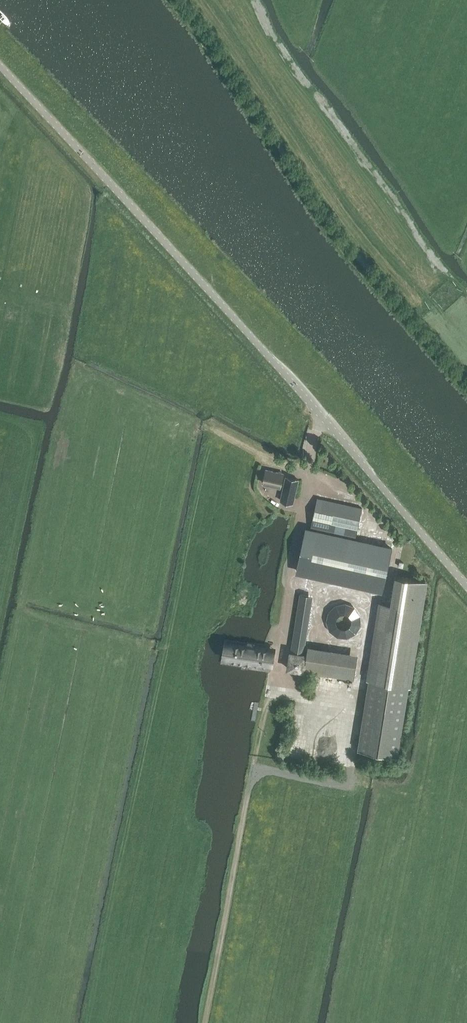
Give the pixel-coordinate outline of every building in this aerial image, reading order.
[(263,483),(281,487),(284,473),(266,469),(263,483)] [(293,503),(298,479),(286,476),(281,500),(293,503)] [(362,508),(318,498),(311,529),(355,539),(362,508)] [(392,547),(305,528),(294,575),(382,594),(392,547)] [(426,580),(397,575),(393,603),(379,601),(367,680),(369,680),(358,750),(396,756),(407,686),(409,686),(426,580)] [(300,594),(291,652),(303,654),(305,646),(301,645),(309,595),(300,594)] [(331,635),(361,633),(360,603),(329,605),(331,635)] [(224,628),(223,628),(220,647),(266,653),(272,668),(275,649),(266,648),(266,631),(246,628),(246,629),(224,625),(224,628)] [(356,661),(307,653),(304,671),(354,679),(356,661)]
